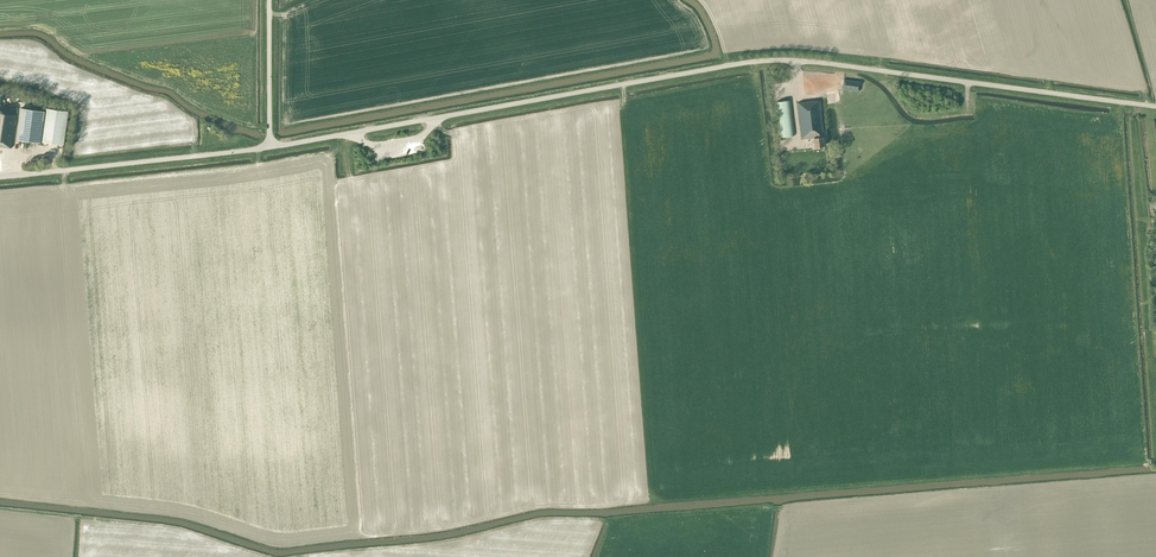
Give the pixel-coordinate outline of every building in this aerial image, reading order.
[(842,89),(859,91),(860,82),(844,79),(842,89)] [(12,148),(18,108),(4,106),(6,94),(0,94),(0,146),(12,148)] [(776,102),(781,137),(795,135),(790,100),(776,102)] [(814,138),(814,148),(824,146),(822,132),(823,131),(819,101),(797,103),(801,139),(814,138)] [(42,142),(64,145),(69,111),(47,108),(44,129),(43,129),(45,112),(21,109),(17,140),(40,144),(41,140),(42,140),(42,142)]
